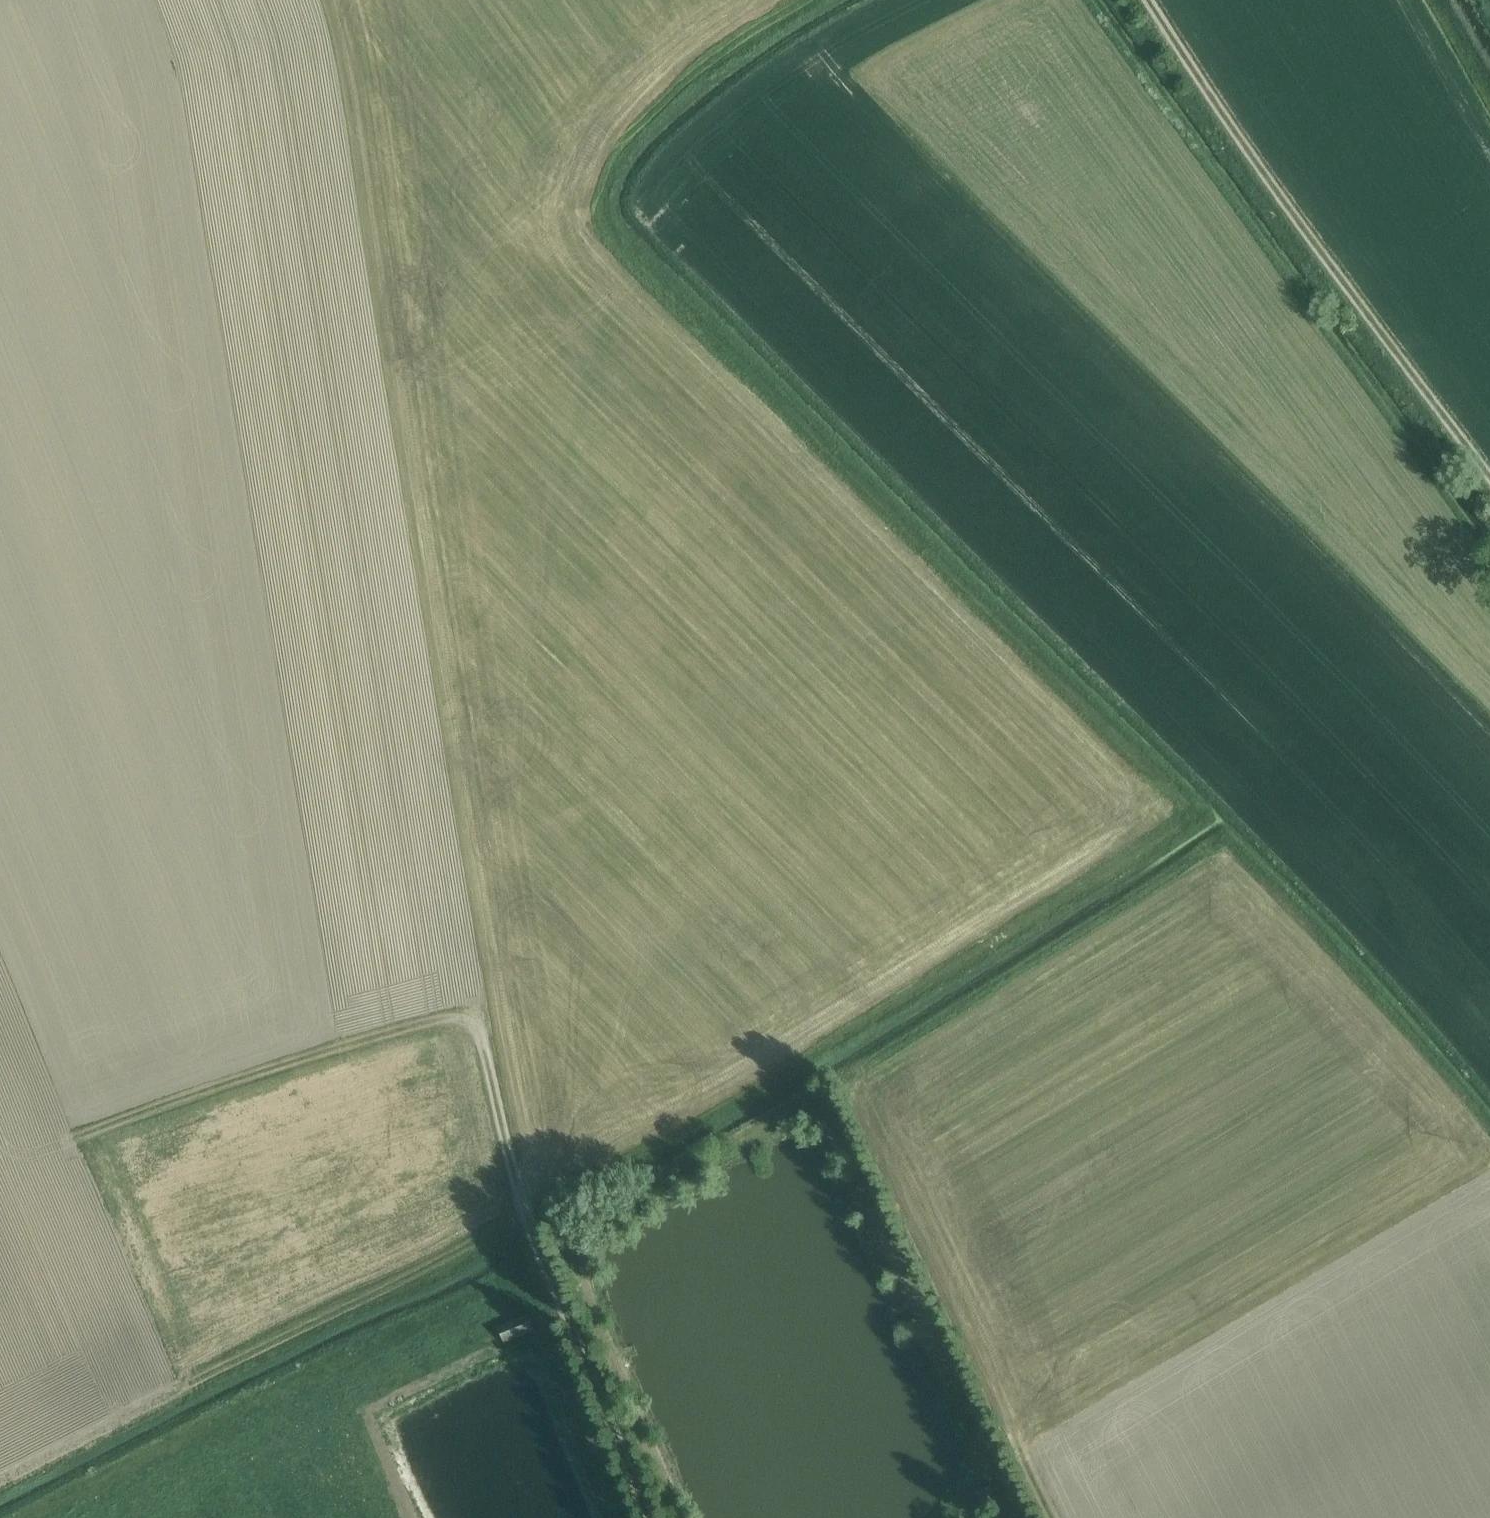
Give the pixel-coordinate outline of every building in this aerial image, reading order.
[(533,1319),(504,1331),(512,1349),(541,1337),(533,1319)]
